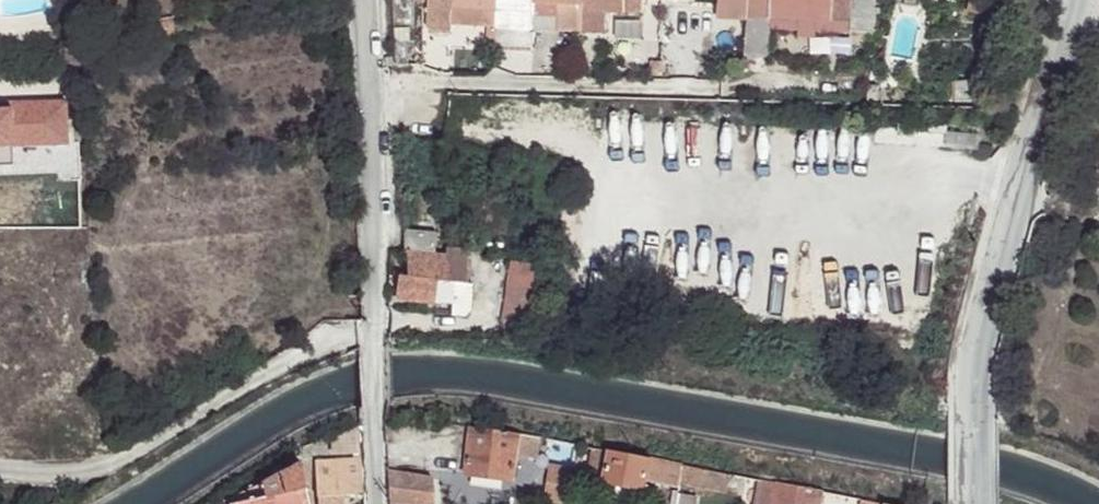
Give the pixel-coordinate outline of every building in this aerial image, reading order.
[(460,2),(434,1),(434,31),(459,31),(459,25),(495,26),(495,44),(530,45),(531,27),(540,27),(542,0),(460,0),(460,2)] [(630,0),(555,0),(561,0),(559,28),(597,28),(597,8),(629,8),(630,0)] [(720,19),(751,20),(875,24),(875,0),(722,0),(720,19)] [(170,16),(137,20),(142,46),(173,40),(170,16)] [(874,35),(875,24),(751,20),(751,58),(774,58),(776,32),(807,33),(807,39),(826,40),(826,33),(874,35)] [(64,146),(64,106),(14,106),(14,111),(0,112),(0,146),(64,146)] [(461,282),(465,282),(474,282),(477,246),(462,246),(462,252),(461,282)] [(463,304),(465,282),(461,282),(462,252),(418,252),(416,276),(407,276),(405,303),(463,304)] [(522,287),(548,290),(552,266),(525,262),(522,287)] [(534,328),(539,293),(511,291),(508,325),(534,328)] [(514,475),(519,429),(470,428),(468,474),(514,475)] [(652,458),(612,449),(606,483),(644,490),(646,482),(652,458)] [(368,498),(366,457),(317,460),(319,501),(346,499),(368,498)] [(665,485),(678,486),(682,464),(652,458),(646,482),(665,485)] [(305,464),(283,472),(255,492),(251,503),(246,503),(313,503),(305,464)] [(733,498),(738,476),(682,464),(678,486),(733,498)] [(547,466),(548,469),(543,498),(568,502),(569,499),(573,469),(547,466)] [(580,470),(573,469),(569,499),(576,500),(580,470)] [(389,476),(389,503),(436,503),(436,481),(389,476)] [(825,493),(778,484),(773,503),(823,503),(825,493)] [(678,486),(665,485),(663,503),(676,503),(677,498),(678,486)]
